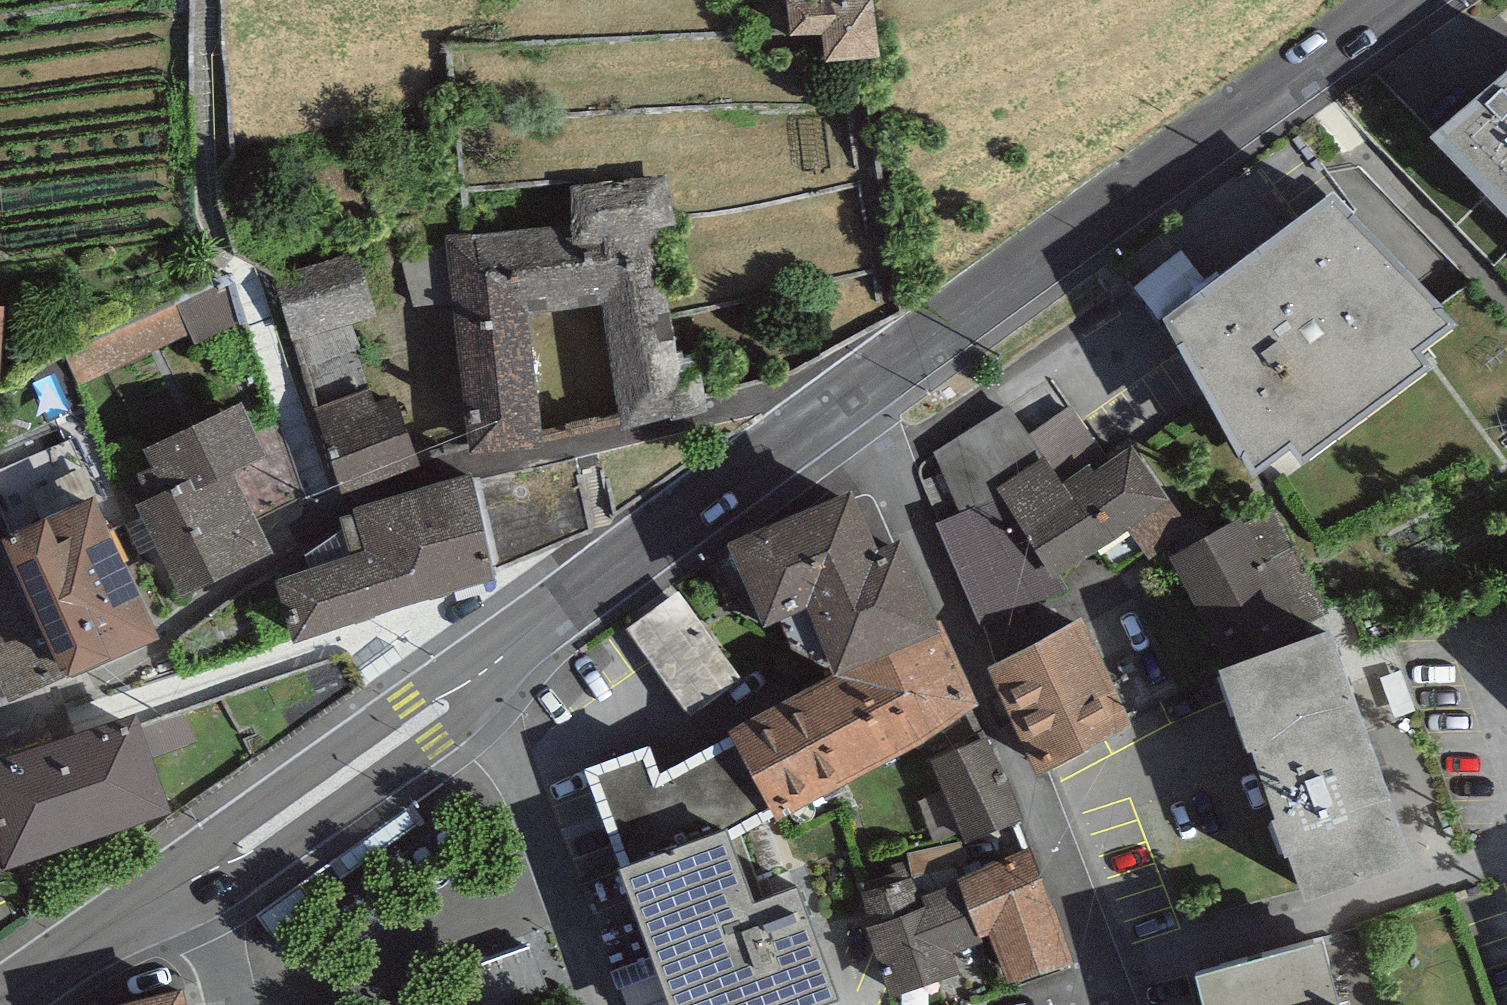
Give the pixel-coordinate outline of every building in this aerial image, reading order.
[(831,54),(879,51),(875,0),(792,0),(793,27),(829,25),(831,54)] [(1431,119),(1506,194),(1506,55),(1431,119)] [(574,219),(445,231),(471,444),(542,433),(528,305),(601,292),(619,417),(708,401),(700,348),(678,350),(656,219),(674,215),(664,148),(566,156),(574,219)] [(1162,298),(1253,448),(1290,420),(1301,436),(1429,339),(1418,324),(1457,292),(1335,169),(1162,298)] [(281,276),(299,331),(375,306),(357,251),(281,276)] [(323,427),(343,485),(420,458),(400,400),(379,407),(370,381),(314,401),(323,427)] [(242,393),(144,439),(153,458),(138,466),(148,487),(137,493),(180,584),(273,540),(260,513),(309,490),(275,418),(258,426),(242,393)] [(1067,586),(1056,568),(997,481),(1045,448),(1030,429),(1008,401),(934,447),(961,509),(937,518),(981,620),(1067,586)] [(1105,454),(1069,403),(1030,429),(1045,448),(1063,474),(1091,454),(1095,461),(1105,454)] [(997,481),(1056,568),(1132,517),(1152,545),(1188,521),(1131,437),(1105,454),(1095,461),(1091,454),(1063,474),(1045,448),(997,481)] [(367,535),(385,597),(499,564),(475,481),(470,460),(355,493),(367,535)] [(575,461),(475,481),(499,564),(591,526),(575,461)] [(878,530),(852,466),(728,524),(765,609),(780,602),(794,634),(823,649),(832,644),(837,651),(943,610),(901,520),(878,530)] [(5,521),(10,532),(0,535),(0,674),(8,691),(70,659),(159,618),(94,480),(5,521)] [(1170,546),(1220,642),(1294,607),(1240,507),(1170,546)] [(385,597),(367,535),(275,564),(295,625),(385,597)] [(626,623),(690,711),(744,672),(680,584),(626,623)] [(1332,605),(1219,644),(1227,663),(1216,667),(1230,705),(1241,700),(1279,806),(1268,809),(1282,840),(1291,836),(1305,875),(1411,837),(1332,605)] [(835,660),(727,716),(731,723),(776,804),(778,808),(977,696),(943,610),(837,651),(830,652),(835,660)] [(988,654),(1042,766),(1134,722),(1080,610),(988,654)] [(0,750),(0,845),(3,855),(170,798),(137,703),(0,750)] [(776,804),(731,723),(659,760),(650,733),(585,757),(619,849),(724,811),(730,828),(776,804)] [(933,751),(967,833),(1022,811),(989,729),(933,751)] [(676,1004),(769,1004),(839,980),(798,867),(751,884),(730,828),(724,811),(619,849),(676,1004)] [(990,926),(1009,977),(1075,953),(1034,842),(959,870),(980,930),(990,926)] [(982,936),(980,930),(959,870),(917,884),(912,870),(861,887),(872,918),(868,920),(891,987),(957,964),(951,946),(982,936)] [(1210,1004),(1346,1004),(1322,918),(1196,952),(1210,1004)] [(472,1004),(541,1004),(554,1001),(532,937),(458,963),(472,1004)] [(78,1004),(188,1004),(182,979),(78,1004)]
